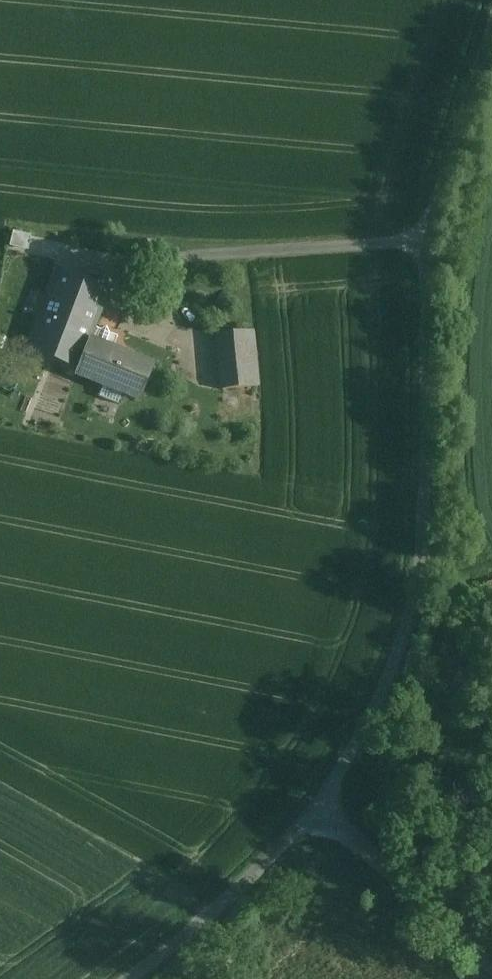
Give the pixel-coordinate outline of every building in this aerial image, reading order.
[(14,229),(10,244),(28,249),(32,234),(14,229)] [(108,290),(58,270),(29,346),(79,366),(101,374),(108,357),(85,348),(108,290)] [(217,334),(221,377),(257,374),(252,330),(217,334)] [(101,374),(98,382),(139,399),(153,365),(112,348),(108,357),(101,374)] [(257,374),(221,377),(222,389),(258,386),(257,374)]
